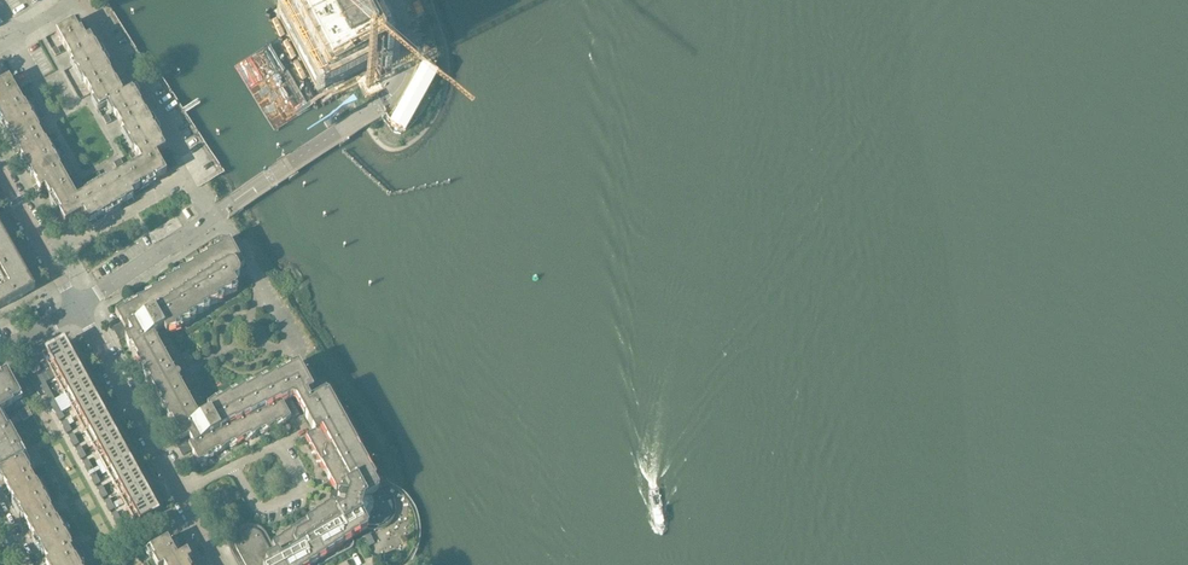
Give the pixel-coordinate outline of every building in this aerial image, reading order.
[(285,16),(323,86),(390,50),(363,0),(299,0),(303,6),(285,16)] [(76,22),(75,22),(56,33),(78,73),(102,59),(89,37),(85,39),(80,30),(78,31),(74,23),(76,22)] [(56,47),(52,50),(55,57),(60,54),(56,47)] [(102,59),(78,73),(99,109),(108,104),(122,96),(102,59)] [(0,83),(0,118),(7,130),(30,117),(9,79),(0,83)] [(132,90),(122,96),(108,104),(129,141),(153,128),(132,90)] [(45,118),(41,111),(36,113),(41,121),(45,118)] [(107,116),(102,118),(106,125),(111,122),(107,116)] [(30,117),(7,130),(29,169),(52,156),(30,117)] [(153,128),(129,141),(141,162),(138,163),(148,181),(155,177),(156,179),(166,173),(155,155),(165,149),(153,128)] [(58,151),(62,158),(66,155),(62,149),(58,151)] [(52,156),(29,169),(41,190),(45,188),(50,197),(52,196),(56,204),(74,194),(52,156)] [(113,163),(116,168),(123,164),(120,159),(113,163)] [(138,163),(119,174),(98,186),(111,209),(133,197),(131,193),(140,188),(139,186),(148,181),(138,163)] [(75,170),(70,173),(74,180),(78,177),(75,170)] [(76,198),(74,194),(56,204),(61,212),(59,213),(65,223),(83,213),(89,222),(111,209),(98,186),(76,198)] [(0,292),(0,309),(34,290),(28,278),(28,277),(27,277),(24,272),(25,272),(25,271),(24,271),(22,268),(23,268),(19,261),(18,261),(11,249),(12,249),(12,248),(11,249),(0,229),(0,287),(2,291),(0,292)] [(282,404),(283,403),(290,399),(292,398),(296,400),(314,433),(306,438),(336,492),(338,491),(341,496),(339,497),(337,501),(338,503),(334,506),(333,504),(331,505),(323,510),(323,511),(314,516),(315,517),(306,522),(306,523),(297,527),(298,528),(289,533),(289,534),(280,539),(281,540),(272,545),(275,550),(270,552),(262,537),(261,535),(259,533),(257,532),(255,531),(252,530),(250,530),(247,530),(245,531),(242,532),(240,533),(238,535),(237,537),(236,539),(235,541),(235,544),(235,547),(236,549),(237,551),(244,564),(322,564),(350,550),(351,549),(352,548),(352,547),(353,546),(353,545),(353,544),(353,543),(353,542),(353,541),(351,538),(358,534),(369,528),(375,529),(377,528),(378,528),(380,528),(382,527),(383,526),(385,525),(386,524),(388,523),(389,522),(390,521),(391,520),(391,518),(392,517),(393,515),(393,513),(393,512),(393,510),(393,508),(393,507),(393,505),(392,504),(392,502),(391,500),(390,499),(389,498),(388,496),(387,495),(386,495),(385,494),(380,491),(370,474),(372,473),(328,394),(326,393),(325,392),(310,401),(307,395),(313,391),(298,365),(296,366),(289,368),(290,371),(278,378),(276,375),(270,380),(262,384),(261,382),(255,387),(247,391),(245,389),(239,394),(232,398),(230,396),(224,400),(216,405),(215,403),(209,407),(192,376),(191,375),(190,375),(189,374),(188,375),(179,379),(180,379),(180,378),(180,377),(180,376),(179,375),(178,374),(177,373),(176,373),(184,369),(185,368),(186,367),(186,366),(186,365),(185,364),(168,333),(175,331),(175,328),(182,324),(189,322),(188,319),(196,315),(203,312),(202,310),(210,306),(217,303),(216,300),(224,296),(231,294),(230,291),(237,287),(233,281),(236,279),(237,279),(238,278),(239,277),(239,276),(239,275),(240,274),(240,273),(239,272),(239,271),(238,270),(244,266),(229,240),(227,241),(220,243),(221,246),(213,250),(206,253),(207,255),(199,259),(192,262),(193,265),(185,269),(178,271),(179,274),(172,278),(164,281),(165,283),(158,287),(151,290),(151,292),(144,297),(137,299),(138,302),(125,309),(123,306),(117,311),(115,313),(122,325),(112,330),(119,342),(125,339),(126,340),(128,348),(131,347),(138,359),(136,360),(140,366),(142,370),(145,377),(147,376),(151,382),(164,375),(166,379),(165,380),(168,386),(169,385),(171,389),(158,396),(162,402),(160,404),(164,410),(166,413),(169,420),(171,420),(178,431),(176,433),(181,439),(181,441),(175,444),(182,456),(191,451),(198,463),(200,462),(208,460),(207,457),(219,450),(221,452),(227,448),(235,443),(236,445),(242,441),(250,437),(252,439),(257,434),(265,430),(267,432),(273,427),(280,423),(282,425),(288,420),(290,419),(282,404)] [(64,343),(34,360),(37,366),(38,366),(46,362),(49,369),(72,357),(64,343)] [(72,357),(49,369),(57,382),(79,370),(72,357)] [(34,360),(27,364),(29,368),(33,376),(34,375),(39,372),(41,372),(38,366),(37,366),(34,360)] [(79,370),(57,382),(64,395),(86,383),(79,370)] [(39,372),(34,375),(37,380),(42,377),(40,374),(39,372)] [(14,404),(12,401),(21,397),(8,374),(0,378),(0,412),(14,404)] [(42,377),(37,380),(40,385),(45,383),(42,377)] [(45,383),(40,385),(42,391),(48,388),(47,387),(45,383)] [(86,383),(64,395),(71,408),(93,396),(86,383)] [(48,388),(42,391),(45,396),(50,393),(48,388)] [(50,393),(45,396),(48,401),(53,398),(50,393)] [(93,396),(71,408),(78,421),(100,409),(93,396)] [(53,398),(48,401),(51,406),(56,403),(55,400),(53,398)] [(290,399),(283,403),(291,419),(299,415),(290,399)] [(56,403),(51,406),(54,411),(59,408),(56,403)] [(18,413),(23,422),(32,417),(27,408),(18,413)] [(59,408),(54,411),(56,416),(62,413),(59,408)] [(100,409),(78,421),(85,434),(108,422),(100,409)] [(62,413),(56,416),(59,421),(65,418),(62,413)] [(10,427),(7,429),(3,421),(0,423),(0,471),(1,471),(22,459),(24,458),(19,449),(21,448),(10,427)] [(108,422),(85,434),(93,447),(115,435),(108,422)] [(115,435),(93,447),(100,460),(122,448),(115,435)] [(122,448),(100,460),(107,473),(129,461),(122,448)] [(1,471),(0,471),(0,475),(28,525),(51,512),(22,459),(1,471)] [(129,461),(107,473),(114,486),(136,474),(130,462),(129,461)] [(136,474),(114,486),(121,499),(143,487),(136,474)] [(143,487),(121,499),(128,512),(151,500),(143,487)] [(121,499),(112,504),(115,509),(124,504),(121,499)] [(151,500),(128,512),(136,526),(158,513),(151,500)] [(112,504),(107,507),(109,512),(115,509),(112,504)] [(62,532),(58,524),(51,512),(28,525),(39,545),(62,532)] [(116,512),(111,515),(114,520),(119,517),(116,512)] [(119,517),(114,520),(117,525),(122,522),(119,517)] [(123,525),(118,528),(121,534),(127,531),(123,525)] [(66,539),(62,532),(39,545),(48,561),(46,562),(47,564),(60,564),(74,557),(70,550),(72,548),(68,542),(66,539)] [(187,561),(190,559),(186,552),(177,557),(167,539),(147,550),(148,551),(149,550),(154,558),(152,559),(156,564),(189,564),(187,561)] [(83,543),(78,545),(88,563),(92,560),(83,543)]
